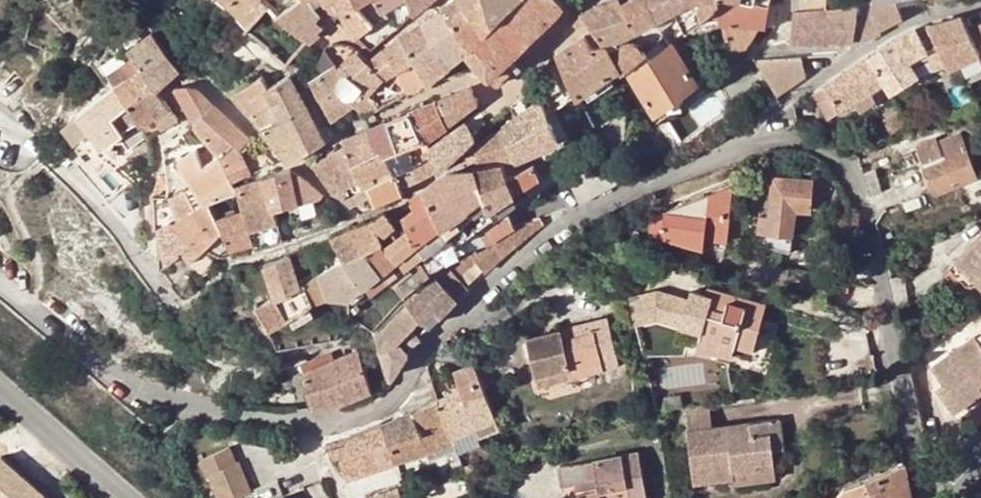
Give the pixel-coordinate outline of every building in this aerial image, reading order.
[(248,25),(266,5),(260,0),(224,0),(248,25)] [(319,14),(314,6),(311,7),(306,0),(297,0),(277,15),(308,42),(323,30),(313,22),(319,14)] [(311,7),(314,6),(319,14),(331,18),(341,12),(361,0),(306,0),(311,7)] [(376,0),(361,0),(341,12),(348,25),(343,27),(353,36),(354,35),(356,38),(358,36),(372,48),(395,28),(376,0)] [(395,28),(429,0),(376,0),(395,28)] [(485,2),(485,0),(452,0),(442,9),(457,32),(485,2)] [(488,10),(485,2),(457,32),(454,36),(465,50),(487,75),(497,84),(516,68),(517,69),(522,66),(518,61),(556,24),(567,10),(566,7),(560,0),(502,0),(488,10)] [(502,0),(485,0),(485,2),(488,10),(502,0)] [(606,46),(620,68),(617,69),(619,73),(624,69),(645,52),(638,45),(635,43),(630,42),(626,42),(623,43),(618,45),(616,41),(614,39),(620,38),(622,36),(608,8),(621,2),(620,0),(605,0),(596,4),(580,14),(572,22),(578,27),(580,28),(583,28),(588,25),(600,41),(603,40),(604,43),(606,46)] [(621,2),(608,8),(622,36),(657,18),(647,0),(624,0),(621,2)] [(657,18),(673,9),(686,2),(685,0),(647,0),(657,18)] [(686,2),(673,9),(684,29),(710,11),(719,4),(719,0),(685,0),(686,2)] [(710,11),(712,15),(718,17),(718,24),(721,24),(759,27),(764,27),(766,4),(744,0),(719,0),(719,4),(710,11)] [(791,9),(827,5),(826,0),(792,0),(791,9)] [(901,16),(896,4),(894,2),(882,4),(882,0),(873,0),(872,0),(857,2),(852,37),(852,41),(872,31),(901,16)] [(790,40),(852,37),(857,2),(827,5),(791,9),(790,40)] [(450,62),(465,50),(454,36),(457,32),(442,9),(423,19),(450,62)] [(961,16),(927,26),(936,44),(947,65),(948,68),(960,62),(979,52),(961,16)] [(427,80),(450,62),(423,19),(400,35),(427,80)] [(747,46),(759,27),(721,24),(727,50),(747,46)] [(927,26),(914,29),(925,50),(936,44),(927,26)] [(889,91),(890,92),(917,75),(907,61),(923,53),(926,51),(925,50),(914,29),(890,41),(867,57),(883,82),(889,91)] [(874,36),(872,31),(852,41),(849,42),(853,48),(874,36)] [(151,32),(128,48),(134,57),(142,68),(163,50),(151,32)] [(663,34),(645,52),(624,69),(655,111),(695,81),(673,49),(663,34)] [(407,91),(427,80),(400,35),(398,37),(407,53),(391,63),(407,91)] [(620,68),(606,46),(604,46),(595,49),(593,49),(590,48),(582,36),(556,53),(563,69),(553,77),(566,101),(576,94),(577,95),(577,94),(617,69),(620,68)] [(407,53),(398,37),(383,47),(383,48),(391,63),(407,53)] [(339,67),(356,50),(353,47),(347,44),(340,43),(334,42),(330,43),(327,45),(323,47),(339,67)] [(707,73),(687,44),(673,49),(695,81),(707,73)] [(923,53),(933,70),(947,65),(936,44),(925,50),(926,51),(923,53)] [(310,80),(319,96),(337,87),(337,86),(337,84),(337,82),(337,79),(339,76),(343,73),(339,67),(323,47),(316,63),(322,72),(310,80)] [(378,106),(404,92),(407,91),(391,63),(383,48),(368,61),(371,78),(378,106)] [(179,68),(163,50),(142,68),(156,88),(179,68)] [(371,78),(368,61),(357,50),(356,50),(339,67),(343,73),(339,76),(337,79),(337,82),(337,84),(337,86),(337,87),(339,90),(342,92),(344,94),(346,94),(349,95),(352,94),(355,93),(371,78)] [(979,52),(960,62),(965,72),(980,64),(980,58),(979,52)] [(118,67),(124,79),(142,68),(134,57),(118,67)] [(799,57),(752,60),(776,97),(805,77),(799,57)] [(867,57),(811,94),(827,117),(853,101),(859,109),(874,100),(868,91),(883,82),(867,57)] [(124,79),(115,85),(114,85),(133,114),(140,124),(155,115),(162,128),(177,119),(156,88),(142,68),(124,79)] [(608,148),(623,142),(625,121),(624,113),(640,108),(618,73),(619,73),(617,69),(577,94),(582,105),(594,123),(592,125),(598,137),(608,148)] [(261,126),(281,117),(266,88),(268,87),(258,71),(240,82),(243,86),(230,93),(261,126)] [(281,117),(306,106),(289,76),(268,87),(266,88),(281,117)] [(363,114),(378,106),(371,78),(355,93),(352,94),(349,95),(346,94),(344,94),(342,92),(339,90),(337,87),(319,96),(331,119),(352,104),(363,114)] [(432,87),(427,80),(407,91),(404,92),(407,98),(432,87)] [(868,91),(874,100),(889,91),(883,82),(868,91)] [(133,114),(114,85),(109,89),(96,98),(76,114),(96,140),(133,114)] [(194,125),(197,129),(215,125),(228,120),(209,102),(201,92),(194,86),(184,85),(173,89),(189,116),(194,125)] [(436,100),(447,123),(478,101),(469,86),(436,100)] [(504,128),(517,156),(520,156),(559,138),(546,112),(539,99),(503,124),(504,128)] [(424,139),(425,139),(447,123),(436,100),(408,111),(424,139)] [(894,129),(907,121),(897,103),(884,112),(894,129)] [(318,128),(306,106),(281,117),(261,126),(292,160),(329,138),(331,136),(332,134),(332,131),(331,129),(330,127),(328,125),(323,125),(318,128)] [(546,112),(559,138),(569,133),(554,107),(546,112)] [(408,111),(386,120),(398,149),(424,139),(408,111)] [(96,140),(76,114),(63,124),(83,150),(96,140)] [(147,136),(162,128),(155,115),(140,124),(147,136)] [(474,116),(464,120),(474,134),(482,127),(474,116)] [(219,154),(229,173),(237,170),(225,143),(238,136),(245,142),(248,139),(228,120),(215,125),(197,129),(211,145),(219,154)] [(428,147),(429,145),(425,139),(424,139),(398,149),(386,120),(345,136),(344,146),(352,162),(381,148),(393,171),(431,152),(428,147)] [(464,120),(429,145),(428,147),(431,152),(438,167),(474,134),(464,120)] [(499,154),(517,156),(504,128),(488,132),(473,145),(478,157),(499,154)] [(178,158),(191,151),(182,134),(162,146),(167,178),(171,179),(168,188),(167,195),(173,195),(193,185),(178,158)] [(935,193),(974,176),(958,135),(936,144),(933,139),(916,146),(935,193)] [(225,143),(237,170),(247,167),(242,153),(239,148),(245,142),(238,136),(225,143)] [(249,145),(245,142),(239,148),(242,153),(249,145)] [(219,154),(211,145),(198,153),(203,164),(219,154)] [(335,191),(360,178),(352,162),(344,146),(314,164),(335,191)] [(203,164),(198,153),(196,148),(191,151),(178,158),(193,185),(203,202),(204,203),(207,202),(222,196),(203,164)] [(364,185),(393,171),(381,148),(352,162),(360,178),(364,185)] [(438,167),(431,152),(393,171),(400,185),(418,178),(437,168),(438,167)] [(237,190),(235,184),(229,173),(219,154),(203,164),(222,196),(237,190)] [(502,164),(474,170),(484,196),(482,197),(486,205),(488,210),(493,207),(512,193),(517,189),(540,176),(533,163),(508,176),(502,164)] [(271,211),(273,210),(284,207),(325,196),(300,174),(291,170),(290,167),(262,177),(271,211)] [(435,180),(421,191),(441,227),(443,226),(448,234),(486,205),(482,197),(484,196),(474,170),(449,173),(435,180)] [(400,185),(393,171),(364,185),(374,205),(403,193),(400,185)] [(171,179),(167,178),(160,176),(152,194),(167,195),(168,188),(171,179)] [(253,242),(255,249),(282,241),(273,210),(271,211),(262,177),(235,184),(237,190),(247,231),(250,230),(253,242)] [(342,197),(364,185),(360,178),(335,191),(342,197)] [(770,200),(759,200),(756,243),(790,252),(794,208),(808,208),(810,181),(772,178),(770,200)] [(203,202),(193,185),(173,195),(167,195),(152,194),(156,226),(171,222),(203,202)] [(374,205),(364,185),(342,197),(360,211),(374,205)] [(732,186),(663,212),(661,236),(703,241),(725,242),(732,186)] [(230,247),(230,248),(253,242),(250,230),(247,231),(237,190),(222,196),(207,202),(230,247)] [(411,249),(417,257),(428,248),(448,234),(443,226),(441,227),(421,191),(410,198),(415,208),(402,216),(408,228),(418,244),(411,249)] [(498,214),(505,209),(517,201),(512,193),(493,207),(498,214)] [(220,255),(230,247),(207,202),(204,203),(203,202),(171,222),(202,250),(203,249),(208,244),(209,243),(220,255)] [(474,230),(485,246),(513,228),(512,226),(505,209),(498,214),(474,230)] [(363,252),(364,251),(383,241),(381,235),(390,227),(394,224),(395,224),(385,211),(370,221),(351,229),(361,249),(363,252)] [(661,236),(663,212),(649,217),(647,245),(703,250),(703,241),(661,236)] [(476,278),(490,265),(542,224),(537,218),(512,226),(513,228),(485,246),(474,230),(455,244),(461,254),(455,258),(474,278),(475,277),(476,278)] [(171,222),(156,226),(160,269),(183,252),(190,261),(202,250),(171,222)] [(398,229),(394,224),(390,227),(394,233),(398,229)] [(397,236),(406,230),(403,226),(398,229),(394,233),(397,236)] [(394,233),(390,227),(381,235),(383,241),(385,245),(397,236),(394,233)] [(427,272),(417,257),(411,249),(418,244),(408,228),(406,230),(397,236),(385,245),(383,241),(364,251),(382,272),(388,279),(400,293),(427,272)] [(343,259),(361,249),(351,229),(330,237),(343,258),(343,259)] [(948,269),(965,287),(971,281),(980,290),(980,236),(948,269)] [(218,256),(220,255),(209,243),(208,244),(203,249),(218,256)] [(348,297),(366,284),(382,272),(364,251),(363,252),(361,249),(343,259),(343,258),(326,267),(318,272),(327,294),(346,297),(348,297)] [(214,262),(202,250),(190,261),(201,274),(214,262)] [(289,254),(264,263),(277,296),(301,285),(289,254)] [(318,272),(326,267),(323,258),(314,262),(318,272)] [(443,267),(465,288),(474,278),(455,258),(443,267)] [(443,267),(432,276),(455,299),(465,288),(443,267)] [(277,296),(257,305),(270,327),(285,318),(309,305),(327,294),(318,272),(301,285),(277,296)] [(371,292),(388,279),(382,272),(366,284),(371,292)] [(427,272),(400,293),(403,297),(430,276),(427,272)] [(403,302),(428,329),(455,299),(432,276),(403,302)] [(708,286),(705,295),(720,299),(721,290),(708,286)] [(732,346),(751,351),(764,301),(721,290),(720,299),(705,295),(690,291),(679,332),(699,337),(732,346)] [(403,302),(400,300),(399,301),(417,341),(428,329),(403,302)] [(399,301),(376,325),(373,328),(369,331),(385,368),(393,368),(399,367),(412,348),(417,341),(399,301)] [(285,318),(290,330),(313,317),(309,305),(285,318)] [(614,351),(607,319),(591,324),(593,331),(572,337),(563,339),(560,330),(526,338),(535,374),(566,367),(569,378),(604,370),(600,354),(614,351)] [(570,328),(560,330),(563,339),(572,337),(570,328)] [(953,412),(980,392),(980,388),(979,385),(980,384),(980,345),(974,336),(930,368),(942,383),(934,388),(953,412)] [(732,346),(699,337),(697,346),(731,355),(732,346)] [(618,367),(614,351),(600,354),(604,370),(618,367)] [(370,391),(356,352),(299,375),(312,409),(334,406),(370,391)] [(460,390),(437,400),(452,437),(475,428),(479,436),(499,428),(471,363),(452,370),(460,390)] [(390,380),(395,373),(399,367),(393,368),(385,368),(390,380)] [(566,367),(535,374),(538,386),(569,378),(566,367)] [(452,437),(437,400),(411,411),(427,451),(431,451),(453,440),(452,437)] [(708,403),(684,406),(687,428),(711,426),(708,403)] [(381,423),(395,462),(427,451),(411,411),(395,417),(381,423)] [(783,448),(779,417),(768,419),(771,450),(783,448)] [(687,428),(694,481),(733,475),(733,470),(755,467),(755,464),(773,462),(771,450),(768,419),(711,426),(687,428)] [(381,423),(345,440),(330,446),(334,456),(341,452),(343,456),(340,457),(346,477),(395,462),(381,423)] [(433,456),(456,446),(453,440),(431,451),(433,456)] [(232,445),(204,457),(210,471),(212,470),(224,497),(227,497),(253,487),(241,457),(238,459),(232,445)] [(580,497),(644,497),(646,497),(638,452),(559,467),(563,486),(577,483),(583,482),(585,490),(578,492),(580,497)] [(733,470),(733,475),(734,483),(775,478),(773,462),(755,464),(755,467),(733,470)] [(905,462),(844,487),(835,496),(836,497),(912,497),(905,462)] [(583,482),(577,483),(578,492),(585,490),(583,482)] [(397,487),(368,497),(401,497),(397,487)]
